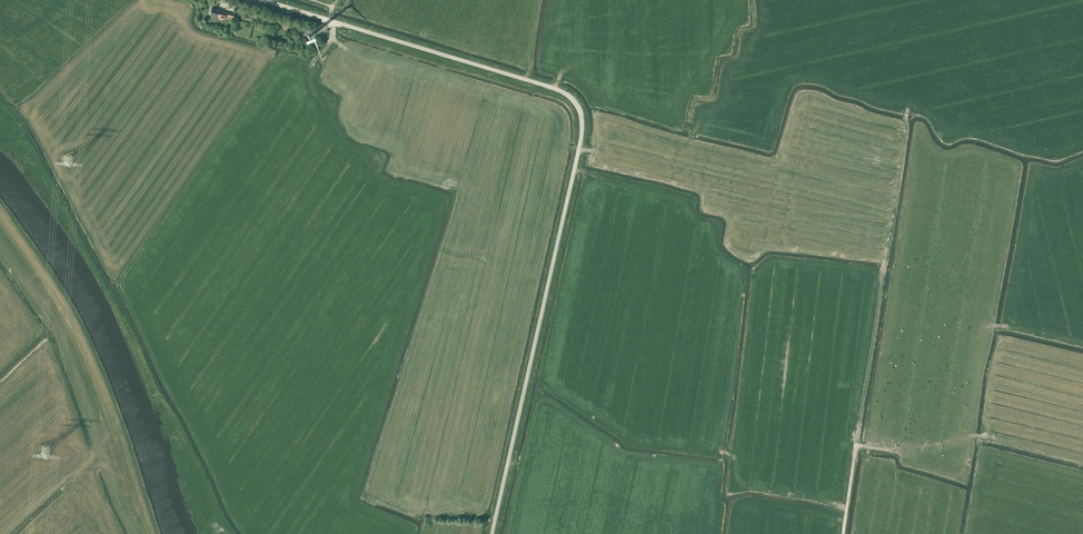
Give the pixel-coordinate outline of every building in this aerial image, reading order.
[(226,13),(211,8),(209,15),(217,17),(225,19),(225,16),(233,19),(234,14),(227,12),(226,13)]
